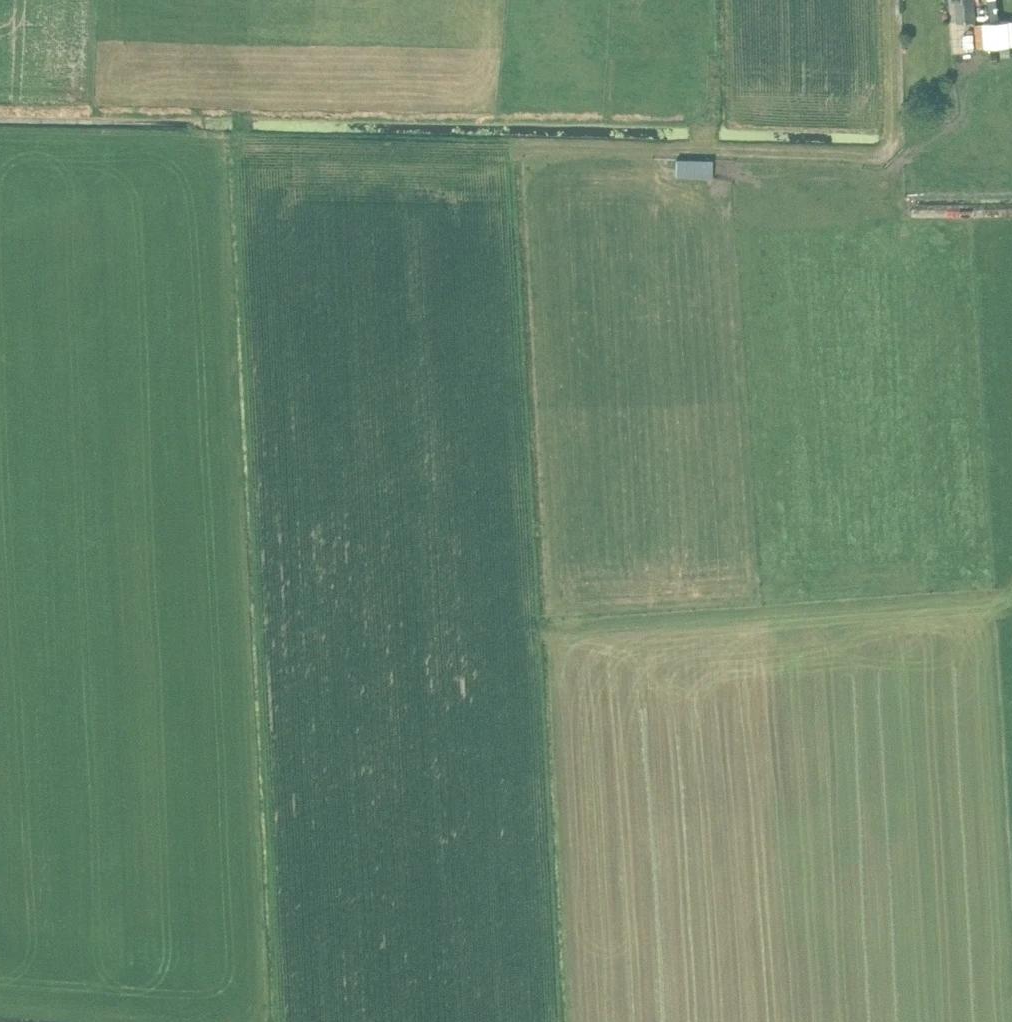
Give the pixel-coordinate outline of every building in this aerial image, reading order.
[(958,22),(977,20),(975,0),(956,0),(958,22)] [(679,176),(716,177),(717,159),(680,158),(679,176)]
